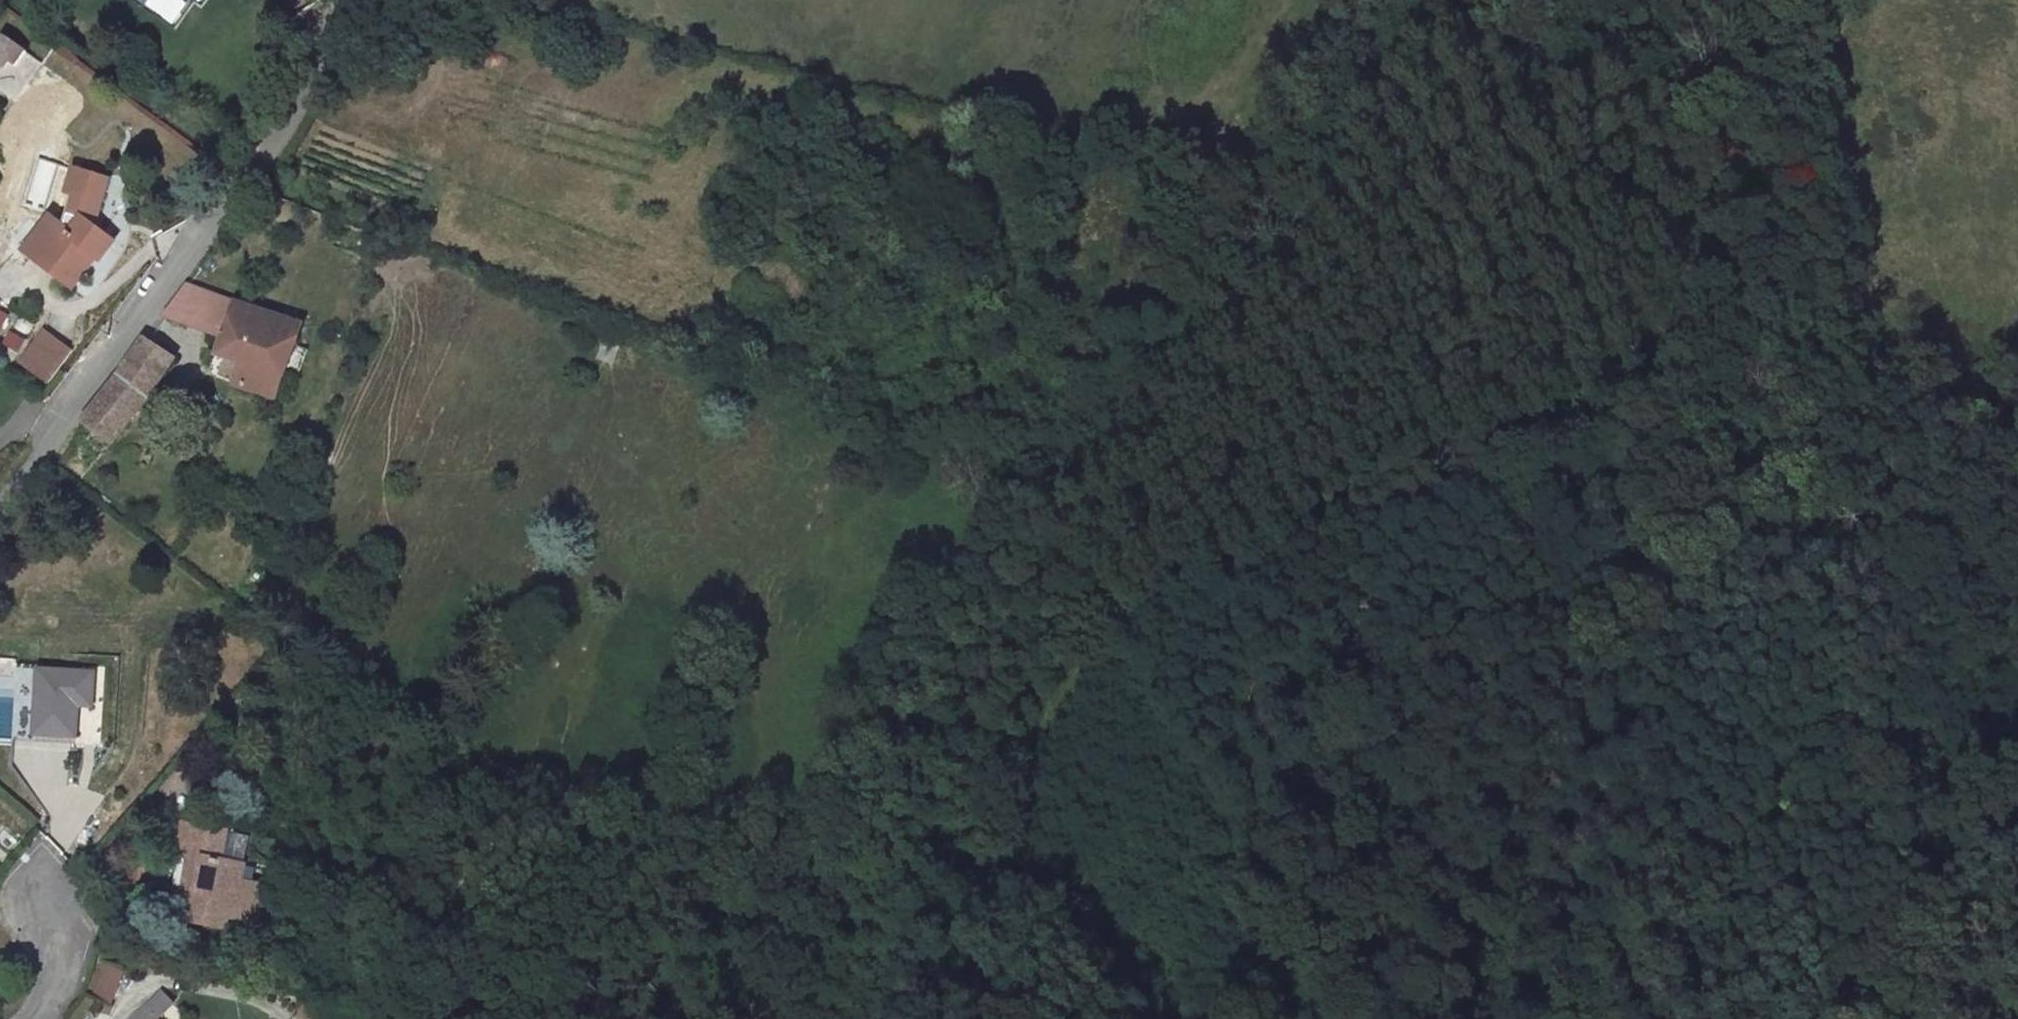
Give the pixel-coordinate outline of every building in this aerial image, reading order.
[(164,0),(141,0),(155,11),(164,0)] [(0,43),(0,92),(16,103),(0,127),(0,145),(24,161),(49,124),(76,83),(5,36),(0,43)] [(110,180),(73,170),(56,224),(44,219),(14,256),(63,291),(83,263),(91,268),(108,247),(92,235),(110,180)] [(302,332),(184,285),(161,318),(220,341),(219,353),(229,357),(245,364),(240,378),(238,385),(276,399),(295,350),(302,332)] [(20,311),(0,297),(0,335),(20,311)] [(47,336),(26,364),(48,380),(69,352),(47,336)] [(174,363),(144,343),(130,364),(159,383),(174,363)] [(308,353),(295,350),(276,399),(289,403),(308,353)] [(245,364),(229,357),(221,372),(240,378),(245,364)] [(122,376),(118,381),(145,402),(159,383),(130,364),(122,376)] [(145,402),(118,381),(83,425),(113,445),(145,402)] [(32,672),(26,737),(69,741),(73,705),(86,705),(88,676),(32,672)] [(199,858),(204,829),(179,823),(175,853),(179,855),(199,858)] [(199,858),(179,855),(175,887),(186,890),(183,923),(219,930),(224,915),(250,920),(257,886),(237,883),(238,867),(219,862),(223,833),(204,829),(199,858)] [(113,1004),(129,969),(107,960),(92,995),(113,1004)]
